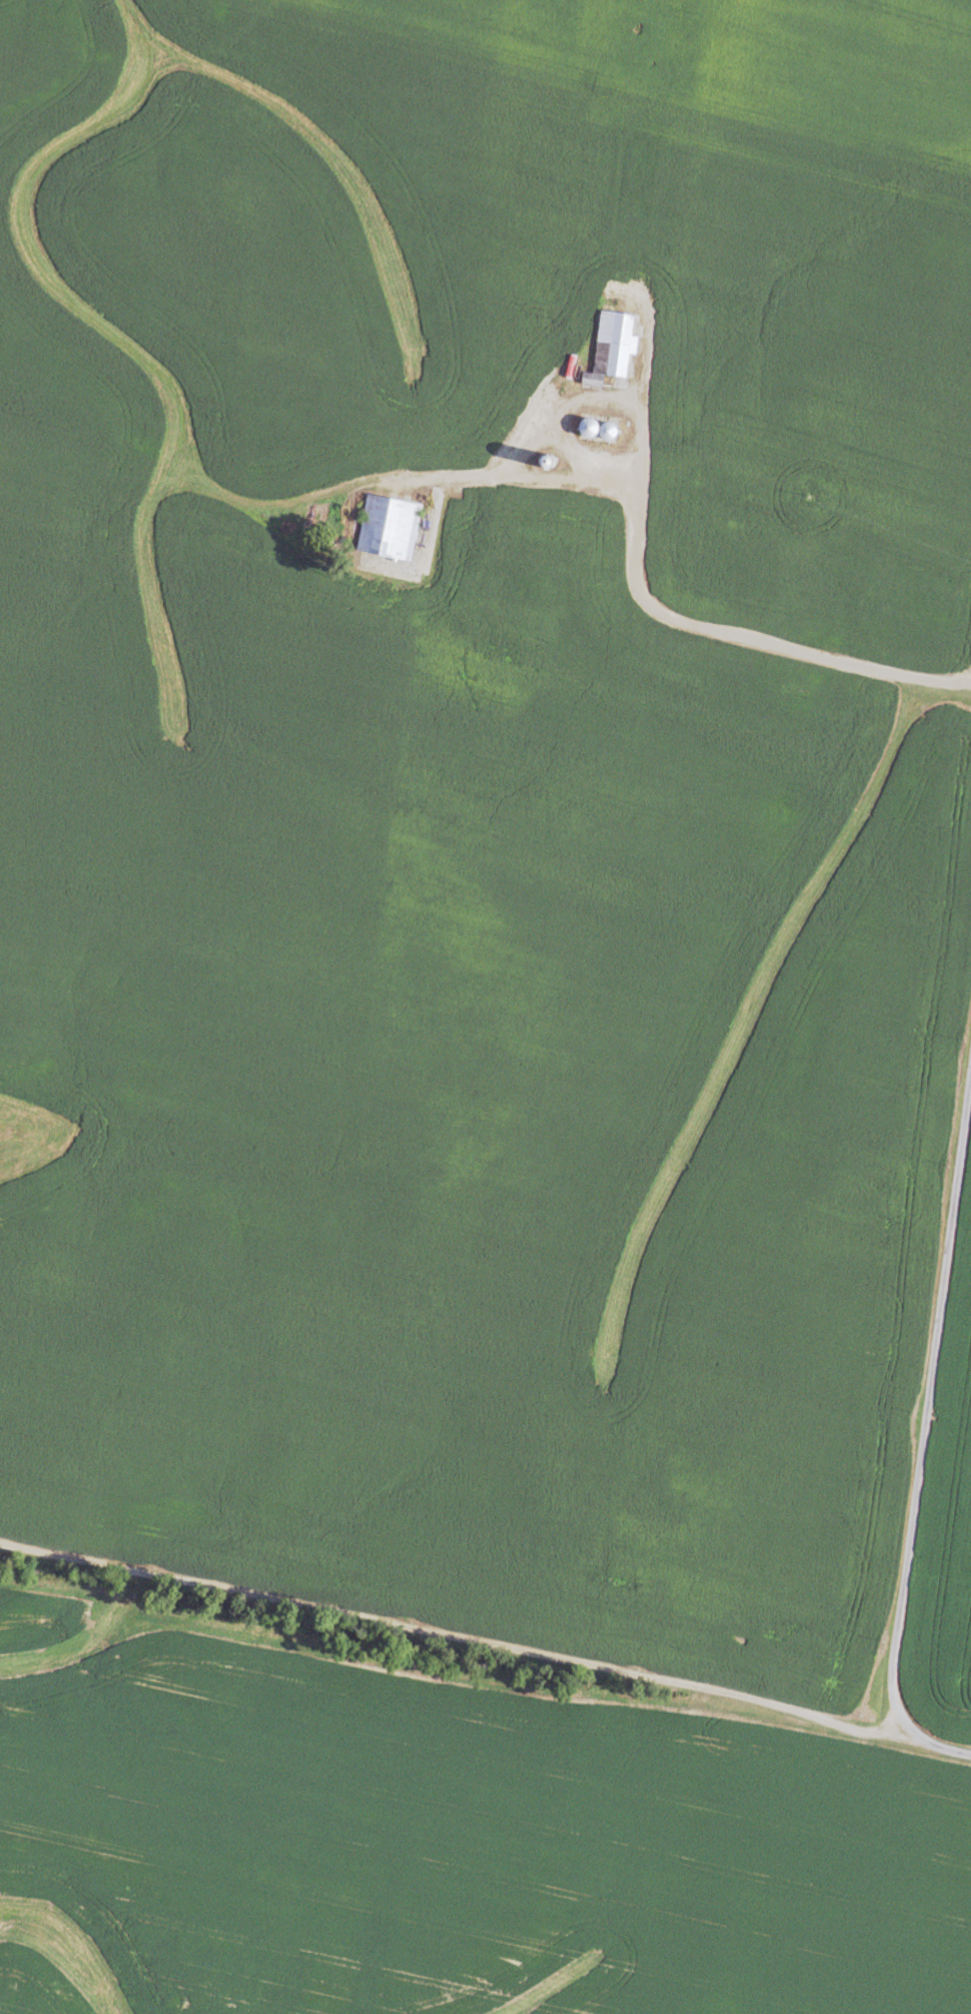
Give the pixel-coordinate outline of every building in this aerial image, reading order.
[(598,373),(587,372),(585,385),(608,387),(609,376),(632,378),(634,354),(640,355),(642,337),(637,337),(640,314),(604,311),(598,373)] [(587,437),(602,437),(601,419),(586,419),(587,437)] [(425,504),(370,495),(361,553),(416,562),(425,504)]
